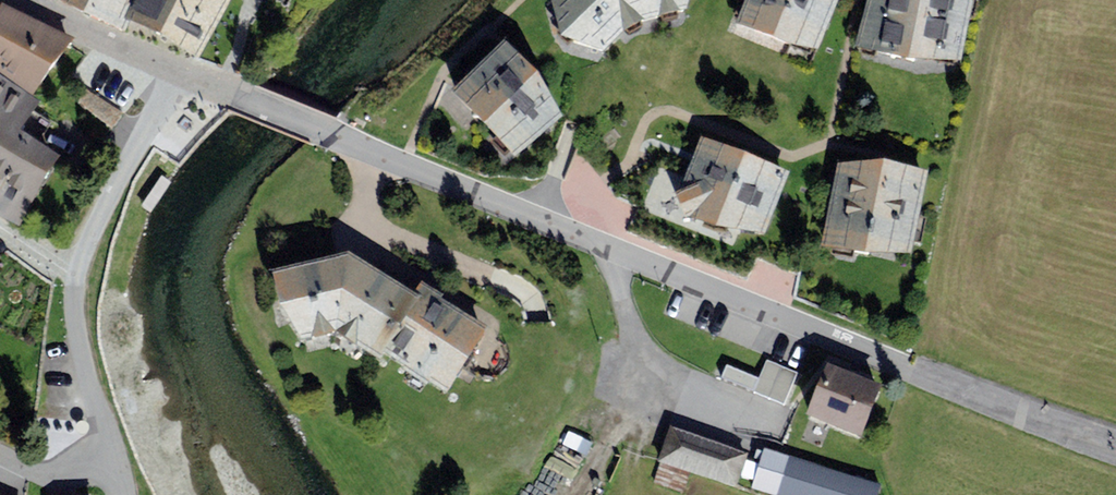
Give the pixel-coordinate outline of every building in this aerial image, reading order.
[(118,25),(131,0),(65,0),(118,25)] [(124,18),(200,57),(229,0),(134,0),(124,18)] [(561,35),(604,50),(629,26),(688,8),(689,0),(551,0),(561,35)] [(736,21),(814,50),(836,0),(745,0),(736,21)] [(855,45),(961,61),(973,0),(866,0),(855,45)] [(4,3),(0,10),(0,71),(33,94),(74,37),(4,3)] [(505,39),(452,90),(517,158),(561,115),(536,71),(505,39)] [(19,225),(58,155),(20,129),(40,101),(0,74),(0,213),(19,225)] [(766,233),(790,171),(701,135),(680,189),(675,191),(685,218),(692,215),(717,224),(766,233)] [(884,158),(838,164),(821,246),(912,250),(928,170),(884,158)] [(161,176),(141,205),(151,212),(171,183),(161,176)] [(567,229),(553,224),(548,236),(562,242),(567,229)] [(380,358),(384,353),(421,295),(414,291),(349,251),(271,270),(301,339),(336,332),(380,358)] [(421,280),(414,291),(421,295),(384,353),(446,393),(488,327),(442,298),(444,295),(421,280)] [(727,365),(721,378),(785,405),(798,374),(767,361),(759,378),(727,365)] [(829,363),(807,414),(862,436),(883,384),(829,363)] [(658,461),(737,487),(748,452),(669,426),(658,461)] [(881,483),(765,448),(752,489),(772,494),(877,494),(881,483)]
